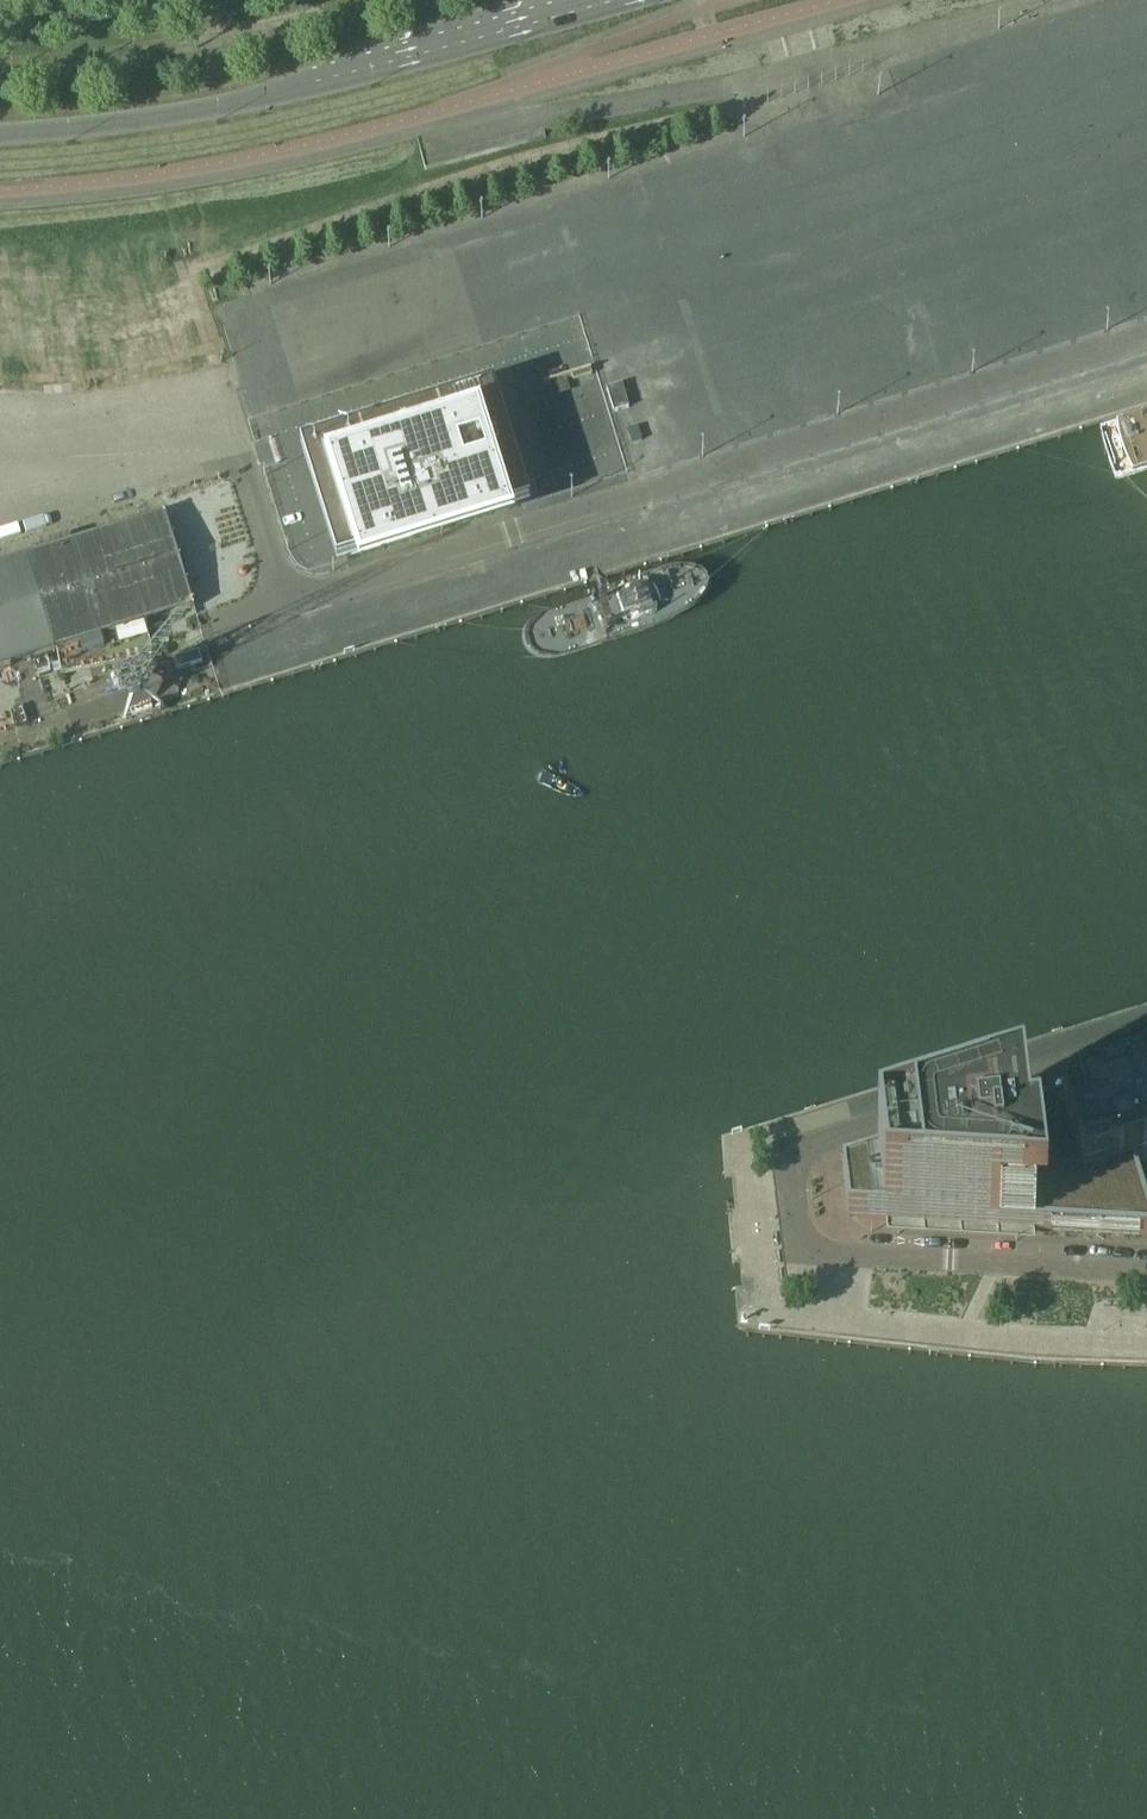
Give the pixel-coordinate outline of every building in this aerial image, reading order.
[(589,370),(590,370),(590,368),(584,370),(561,377),(543,382),(544,384),(571,376),(572,381),(591,375),(589,370)] [(336,563),(346,559),(529,502),(493,386),(300,446),(336,563)] [(196,608),(164,513),(0,564),(0,668),(196,608)] [(841,1172),(847,1219),(885,1221),(888,1221),(998,1228),(1033,1230),(1051,1231),(1139,1236),(1146,1236),(1146,1077),(1058,1105),(1056,1106),(1039,1111),(1022,1116),(1020,1117),(1019,1116),(985,1126),(986,1128),(913,1150),(912,1151),(881,1160),(876,1162),(841,1172)]
